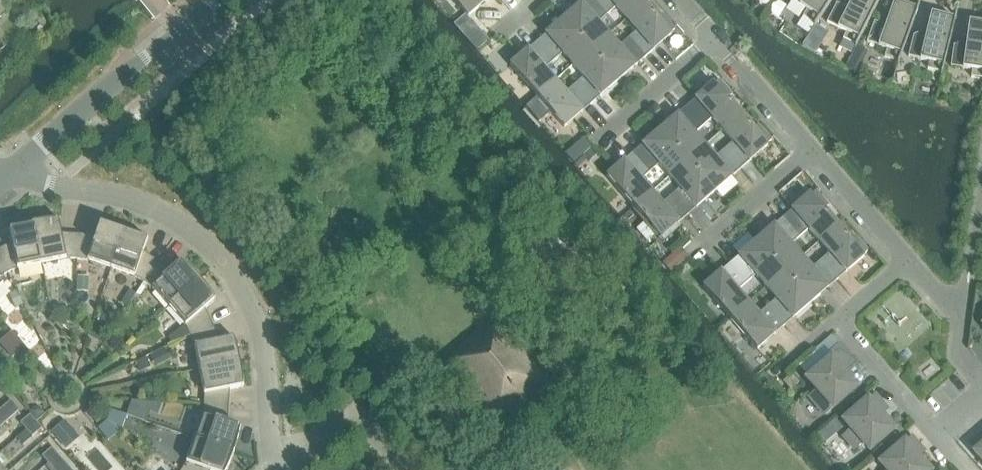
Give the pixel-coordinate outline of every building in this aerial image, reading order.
[(466,14),(468,17),(488,0),(453,0),(466,14)] [(564,19),(581,38),(591,50),(610,34),(599,22),(607,15),(594,0),(586,0),(564,19)] [(607,15),(615,8),(626,20),(645,3),(642,0),(594,0),(607,15)] [(777,0),(769,12),(778,18),(785,6),(777,0)] [(800,4),(800,5),(808,10),(804,16),(815,24),(814,26),(815,26),(816,25),(833,0),(793,0),(800,4)] [(837,3),(828,22),(838,27),(838,28),(847,32),(844,39),(856,45),(855,47),(856,47),(857,47),(880,0),(852,0),(848,9),(837,3)] [(899,61),(898,63),(899,63),(918,10),(911,7),(912,4),(902,0),(893,0),(891,5),(893,6),(886,26),(875,22),(868,41),(879,46),(888,49),(885,56),(899,61)] [(2,1),(0,3),(0,18),(10,10),(2,1)] [(645,3),(626,20),(636,32),(628,39),(645,58),(672,35),(671,34),(675,30),(662,15),(658,19),(645,3)] [(941,74),(942,74),(956,19),(948,17),(949,14),(931,9),(929,17),(931,18),(925,38),(914,36),(909,56),(920,59),(930,61),(928,68),(942,72),(941,74)] [(466,14),(454,24),(477,50),(489,40),(468,17),(466,14)] [(981,78),(981,19),(968,17),(967,26),(969,26),(966,47),(954,45),(951,66),(963,68),(973,70),(972,77),(981,78)] [(564,19),(538,42),(554,61),(562,54),(573,66),(591,50),(581,38),(564,19)] [(815,26),(803,45),(814,53),(828,33),(816,25),(815,26)] [(610,34),(591,50),(618,81),(645,58),(628,39),(620,46),(610,34)] [(510,66),(538,97),(556,81),(545,69),(554,61),(538,42),(510,66)] [(856,47),(846,69),(848,70),(852,72),(856,73),(857,74),(867,52),(857,47),(856,47)] [(591,50),(573,66),(583,78),(575,85),(592,104),(618,81),(591,50)] [(714,83),(687,107),(704,126),(712,119),(722,131),(741,114),(728,99),(732,95),(719,80),(715,84),(714,83)] [(556,81),(538,97),(565,128),(592,104),(575,85),(566,93),(556,81)] [(687,107),(660,130),(688,161),(706,145),(696,133),(704,126),(687,107)] [(741,114),(722,131),(732,142),(724,150),(741,169),(768,145),(767,144),(772,141),(759,126),(755,130),(741,114)] [(660,130),(634,153),(651,172),(659,165),(669,177),(688,161),(660,130)] [(584,138),(567,154),(574,162),(592,147),(584,138)] [(706,145),(688,161),(715,192),(741,169),(724,150),(716,157),(706,145)] [(585,155),(576,164),(579,167),(587,158),(590,161),(597,155),(590,148),(584,155),(585,155)] [(634,153),(607,176),(634,208),(653,191),(642,179),(651,172),(634,153)] [(688,161),(669,177),(679,189),(671,196),(688,215),(715,192),(688,161)] [(653,191),(634,208),(661,239),(688,215),(671,196),(663,203),(653,191)] [(811,194),(783,218),(800,237),(809,230),(819,242),(838,225),(824,210),(829,206),(816,191),(812,195),(811,194)] [(783,218),(757,241),(784,272),(803,256),(792,244),(800,237),(783,218)] [(60,219),(35,222),(43,263),(67,258),(78,259),(79,233),(62,232),(60,219)] [(0,247),(0,256),(8,273),(18,268),(43,263),(35,222),(11,229),(13,241),(0,247)] [(88,260),(112,268),(126,228),(120,227),(115,225),(109,224),(101,222),(97,234),(79,233),(78,259),(88,260)] [(838,225),(819,242),(829,253),(821,261),(838,280),(865,256),(864,255),(868,252),(855,237),(851,241),(838,225)] [(136,276),(144,282),(159,261),(144,251),(149,238),(145,236),(138,233),(132,231),(126,228),(112,268),(136,276)] [(757,241),(730,264),(747,283),(755,276),(765,288),(766,288),(784,272),(757,241)] [(680,264),(672,255),(663,263),(671,272),(680,264)] [(8,273),(0,256),(0,277),(8,273)] [(803,256),(784,272),(811,303),(838,280),(821,261),(813,268),(803,256)] [(153,288),(169,307),(201,279),(197,275),(194,271),(187,265),(183,262),(173,271),(159,261),(144,282),(153,288)] [(686,261),(678,268),(683,274),(691,267),(686,261)] [(703,287),(730,319),(749,303),(738,291),(747,283),(730,264),(703,287)] [(784,272),(766,288),(776,300),(768,307),(785,326),(811,303),(784,272)] [(78,276),(77,291),(88,291),(89,277),(78,276)] [(201,279),(169,307),(186,325),(170,338),(173,344),(191,335),(213,324),(206,308),(216,299),(213,294),(212,293),(210,291),(209,289),(208,288),(207,286),(206,285),(205,283),(203,282),(202,281),(201,279)] [(130,290),(122,302),(128,306),(136,294),(130,290)] [(17,291),(10,294),(17,308),(24,304),(17,291)] [(749,303),(730,319),(757,350),(785,326),(768,307),(759,315),(749,303)] [(462,351),(445,364),(499,427),(551,385),(497,318),(496,318),(496,319),(460,348),(462,351)] [(195,345),(200,369),(241,361),(240,355),(238,349),(236,341),(234,337),(221,340),(213,324),(191,335),(195,345)] [(810,396),(827,415),(834,409),(858,388),(841,368),(853,358),(841,343),(805,375),(808,379),(818,390),(810,396)] [(147,358),(136,363),(141,373),(152,368),(147,358)] [(205,394),(204,404),(229,406),(231,389),(244,386),(244,380),(243,373),(242,367),(241,361),(200,369),(205,394)] [(783,380),(791,390),(799,382),(791,373),(783,380)] [(863,443),(870,451),(894,430),(878,411),(884,406),(875,395),(868,400),(844,421),(851,429),(844,436),(856,450),(863,443)] [(0,410),(0,426),(1,427),(20,410),(12,400),(0,410)] [(203,415),(195,438),(235,452),(237,444),(238,440),(240,434),(241,428),(228,423),(229,406),(204,404),(203,415)] [(37,405),(29,412),(31,414),(37,421),(45,413),(37,405)] [(111,409),(107,421),(122,431),(128,415),(111,409)] [(21,423),(27,430),(37,421),(31,414),(21,423)] [(37,421),(27,430),(33,437),(43,428),(37,421)] [(65,421),(51,433),(65,449),(78,437),(65,421)] [(107,421),(99,428),(110,440),(122,431),(107,421)] [(914,453),(920,448),(911,437),(905,443),(905,442),(881,463),(887,469),(929,469),(914,453)] [(981,437),(970,446),(975,452),(981,460),(981,439),(981,437)] [(182,469),(227,469),(228,469),(230,464),(233,458),(235,452),(195,438),(187,462),(182,469)] [(43,456),(49,463),(59,454),(53,447),(43,456)] [(59,454),(49,463),(55,469),(65,461),(59,454)]
